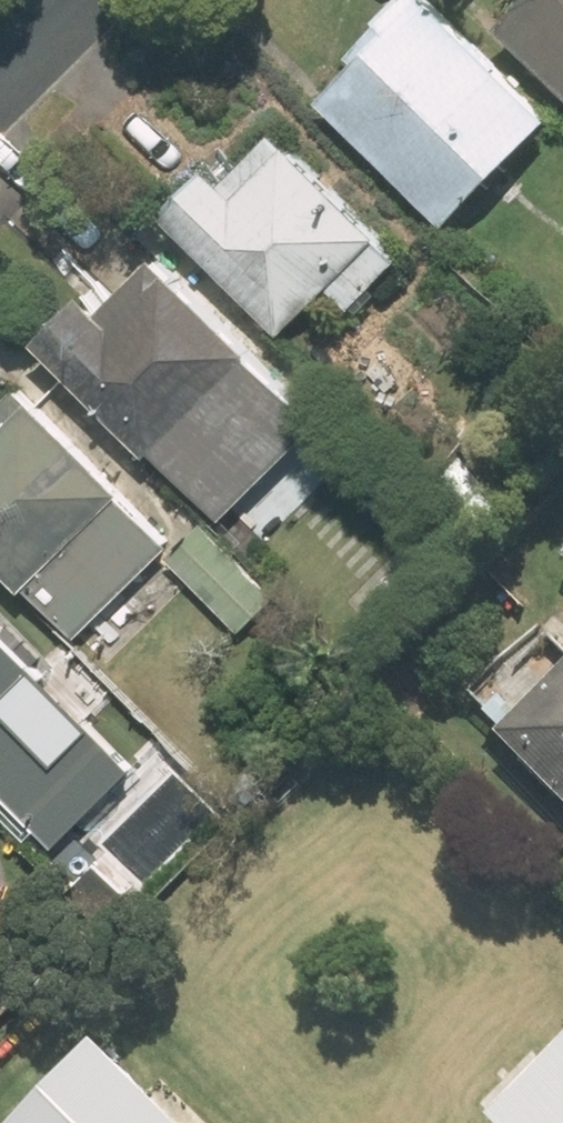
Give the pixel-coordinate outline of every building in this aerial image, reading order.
[(424,0),(388,0),(341,55),(347,63),(311,100),(438,229),(545,119),(424,0)] [(479,13),(562,100),(562,0),(493,0),(479,13)] [(394,256),(268,129),(234,162),(217,145),(153,209),(276,332),(319,290),(339,311),(394,256)] [(315,426),(144,252),(98,297),(79,278),(20,336),(209,530),(315,426)] [(64,651),(160,558),(237,638),(270,606),(166,498),(142,521),(15,389),(0,403),(0,584),(64,651)] [(51,854),(136,769),(82,715),(47,750),(8,711),(43,676),(0,632),(0,803),(51,854)] [(490,743),(562,817),(562,671),(490,743)] [(484,1122),(562,1122),(562,1050),(484,1122)] [(169,1091),(156,1104),(110,1059),(47,1122),(202,1122),(169,1091)]
